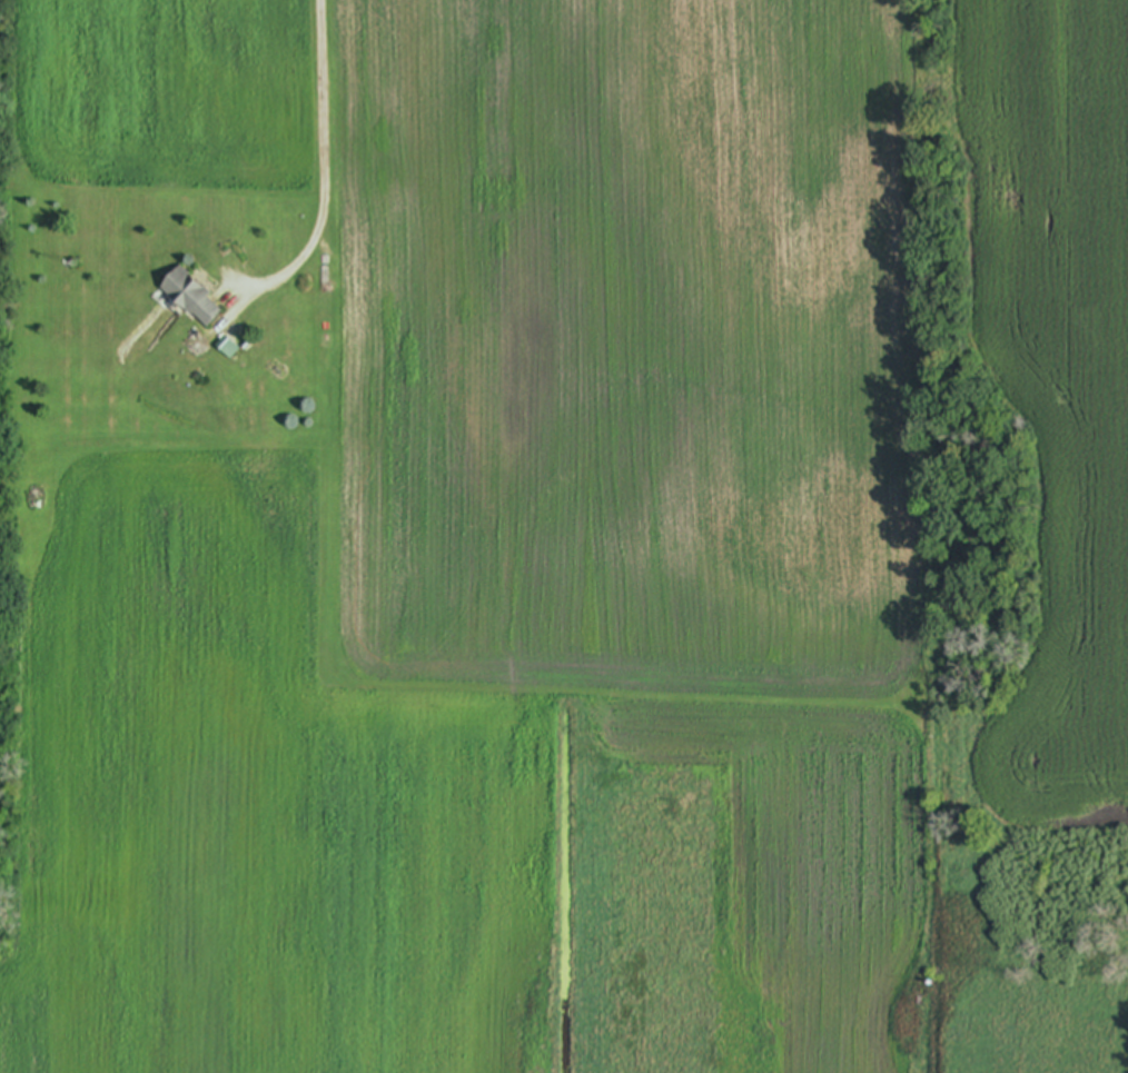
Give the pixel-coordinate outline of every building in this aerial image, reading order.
[(207,299),(211,295),(180,267),(160,289),(206,330),(222,312),(207,299)]
